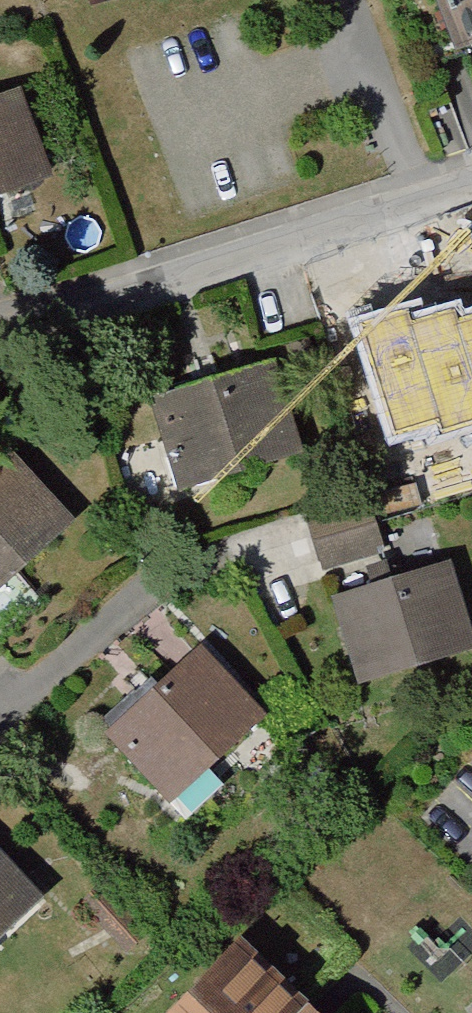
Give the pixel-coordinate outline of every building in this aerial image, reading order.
[(426,56),(471,40),(471,0),(407,0),(426,56)] [(2,104),(0,104),(0,197),(32,186),(2,104)] [(463,311),(364,339),(388,431),(471,407),(471,344),(463,311)] [(261,385),(140,419),(160,492),(281,459),(261,385)] [(0,486),(0,584),(49,537),(0,486)] [(349,521),(294,535),(305,577),(360,563),(349,521)] [(339,594),(359,670),(471,639),(471,635),(454,562),(339,594)] [(203,646),(107,732),(167,799),(263,712),(203,646)] [(0,859),(0,935),(38,899),(0,859)] [(157,1012),(315,1012),(238,934),(157,1012)]
